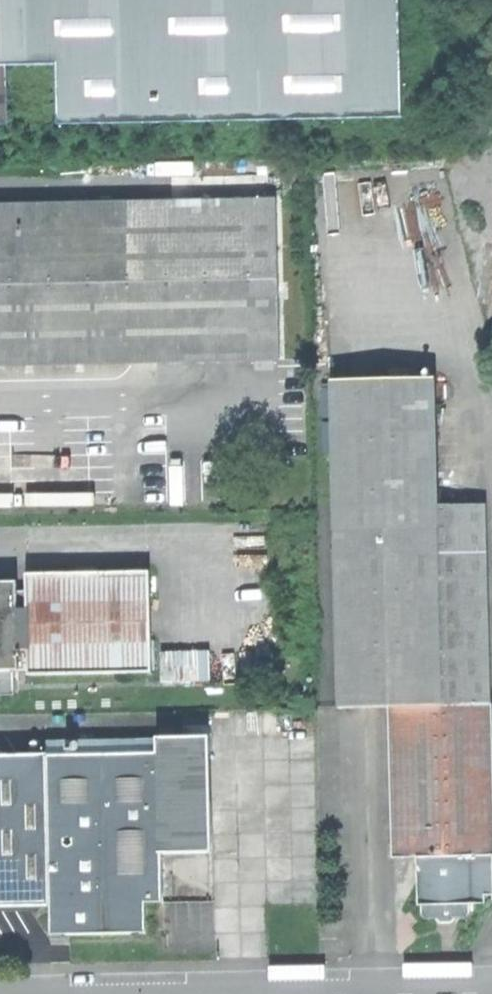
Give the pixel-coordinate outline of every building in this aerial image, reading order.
[(56,59),(56,119),(262,117),(261,0),(0,0),(0,60),(56,59)] [(262,117),(399,116),(398,0),(261,0),(262,117)] [(56,119),(56,59),(0,60),(0,119),(56,119)] [(276,355),(272,195),(0,200),(0,361),(276,355)] [(393,705),(491,704),(491,507),(491,499),(445,500),(444,376),(340,376),(341,705),(393,705)] [(24,587),(25,669),(148,668),(146,566),(24,568),(24,587)] [(25,669),(24,587),(0,587),(0,670),(25,669)] [(165,680),(214,679),(213,648),(164,649),(165,680)] [(491,852),(491,704),(393,705),(394,853),(417,853),(471,852),(491,852)] [(213,732),(143,733),(146,896),(163,896),(162,847),(215,846),(213,732)] [(44,745),(44,751),(47,902),(47,914),(66,928),(99,928),(131,927),(147,912),(146,896),(143,733),(60,734),(60,744),(44,745)] [(47,902),(44,751),(0,752),(0,903),(47,902)] [(471,917),(471,852),(417,853),(417,917),(444,917),(471,917)]
